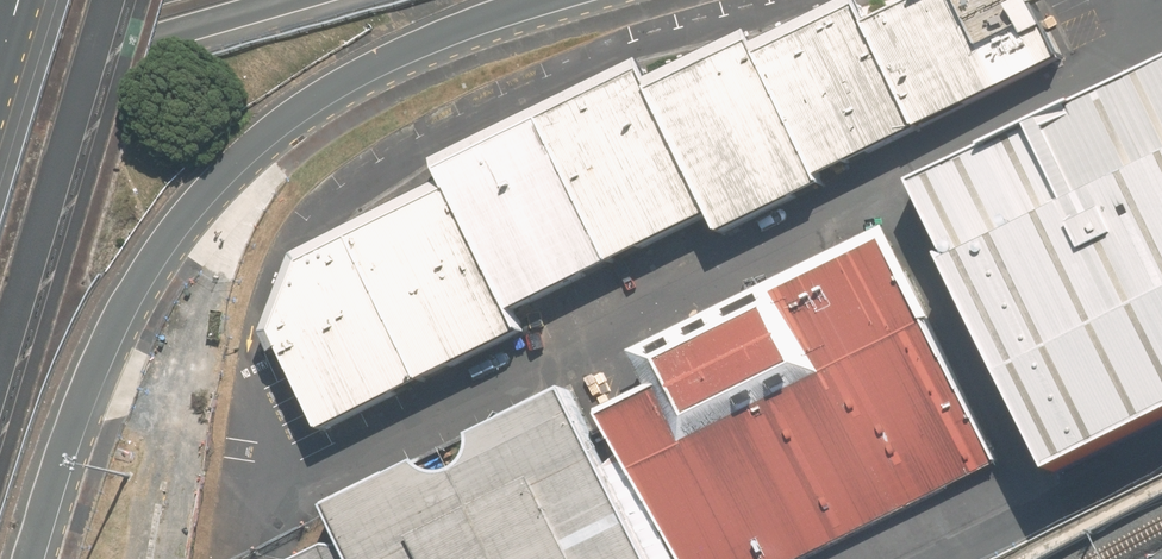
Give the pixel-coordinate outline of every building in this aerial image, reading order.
[(853,36),(904,140),(1065,59),(1034,0),(896,0),(903,12),(853,36)] [(844,18),(745,66),(806,188),(829,176),(904,140),(853,36),(844,18)] [(737,51),(638,100),(699,222),(710,242),(786,205),(809,193),(806,188),(745,66),(737,51)] [(903,192),(939,264),(1033,454),(1047,484),(1161,428),(1161,64),(903,192)] [(629,80),(528,129),(597,271),(619,260),(699,222),(638,100),(629,80)] [(435,201),(505,343),(525,333),(525,306),(572,283),(597,271),(528,129),(425,180),(435,201)] [(435,201),(339,249),(407,389),(441,373),(505,343),(435,201)] [(581,421),(652,558),(791,558),(989,459),(874,234),(844,249),(819,262),(796,274),(758,293),(733,306),(707,319),(663,341),(641,352),(619,363),(634,394),(581,421)] [(407,389),(339,249),(291,272),(262,342),(309,436),(374,405),(407,389)] [(567,394),(306,519),(323,551),(307,558),(652,558),(581,421),(567,394)]
